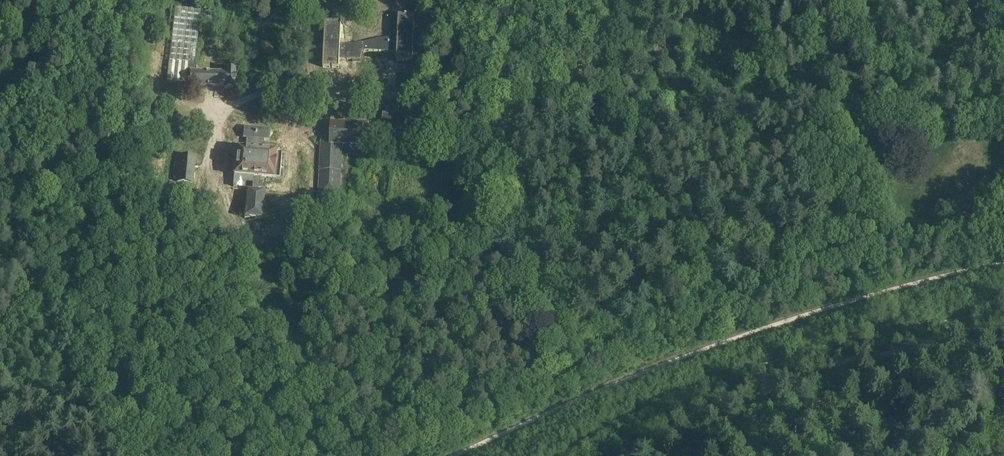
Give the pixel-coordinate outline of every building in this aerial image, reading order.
[(169,62),(194,64),(201,11),(176,8),(169,62)] [(258,10),(258,19),(279,18),(278,10),(258,10)] [(205,11),(204,20),(213,21),(214,12),(205,11)] [(325,23),(323,68),(338,68),(339,60),(361,60),(364,52),(397,53),(397,62),(403,62),(403,61),(406,61),(406,62),(412,62),(414,17),(408,17),(408,18),(404,18),(404,17),(399,16),(398,38),(391,38),(379,39),(362,43),(354,45),(339,45),(340,23),(334,23),(334,24),(331,23),(332,23),(325,23)] [(225,69),(224,72),(189,71),(188,86),(224,87),(224,89),(235,90),(236,70),(225,69)] [(410,115),(383,113),(382,129),(409,131),(410,115)] [(321,134),(318,197),(340,198),(342,147),(366,148),(366,147),(367,129),(369,129),(369,125),(330,123),(330,129),(330,134),(326,134),(321,134)] [(263,152),(264,140),(269,141),(270,129),(244,127),(243,138),(246,139),(244,150),(236,149),(233,176),(234,176),(233,187),(242,188),(243,183),(252,184),(251,190),(247,190),(244,219),(262,220),(264,191),(258,191),(259,178),(272,179),(279,180),(281,153),(263,152)] [(179,156),(177,182),(193,183),(195,157),(179,156)]
